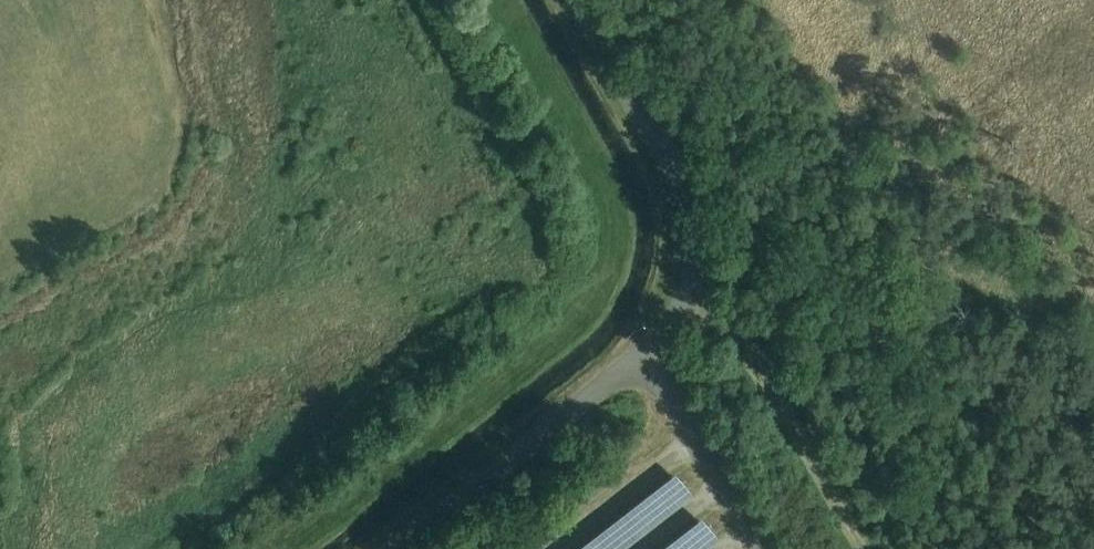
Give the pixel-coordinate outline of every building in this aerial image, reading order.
[(676,473),(578,548),(628,548),(695,498),(676,473)] [(701,519),(662,548),(713,548),(720,543),(701,519)]
